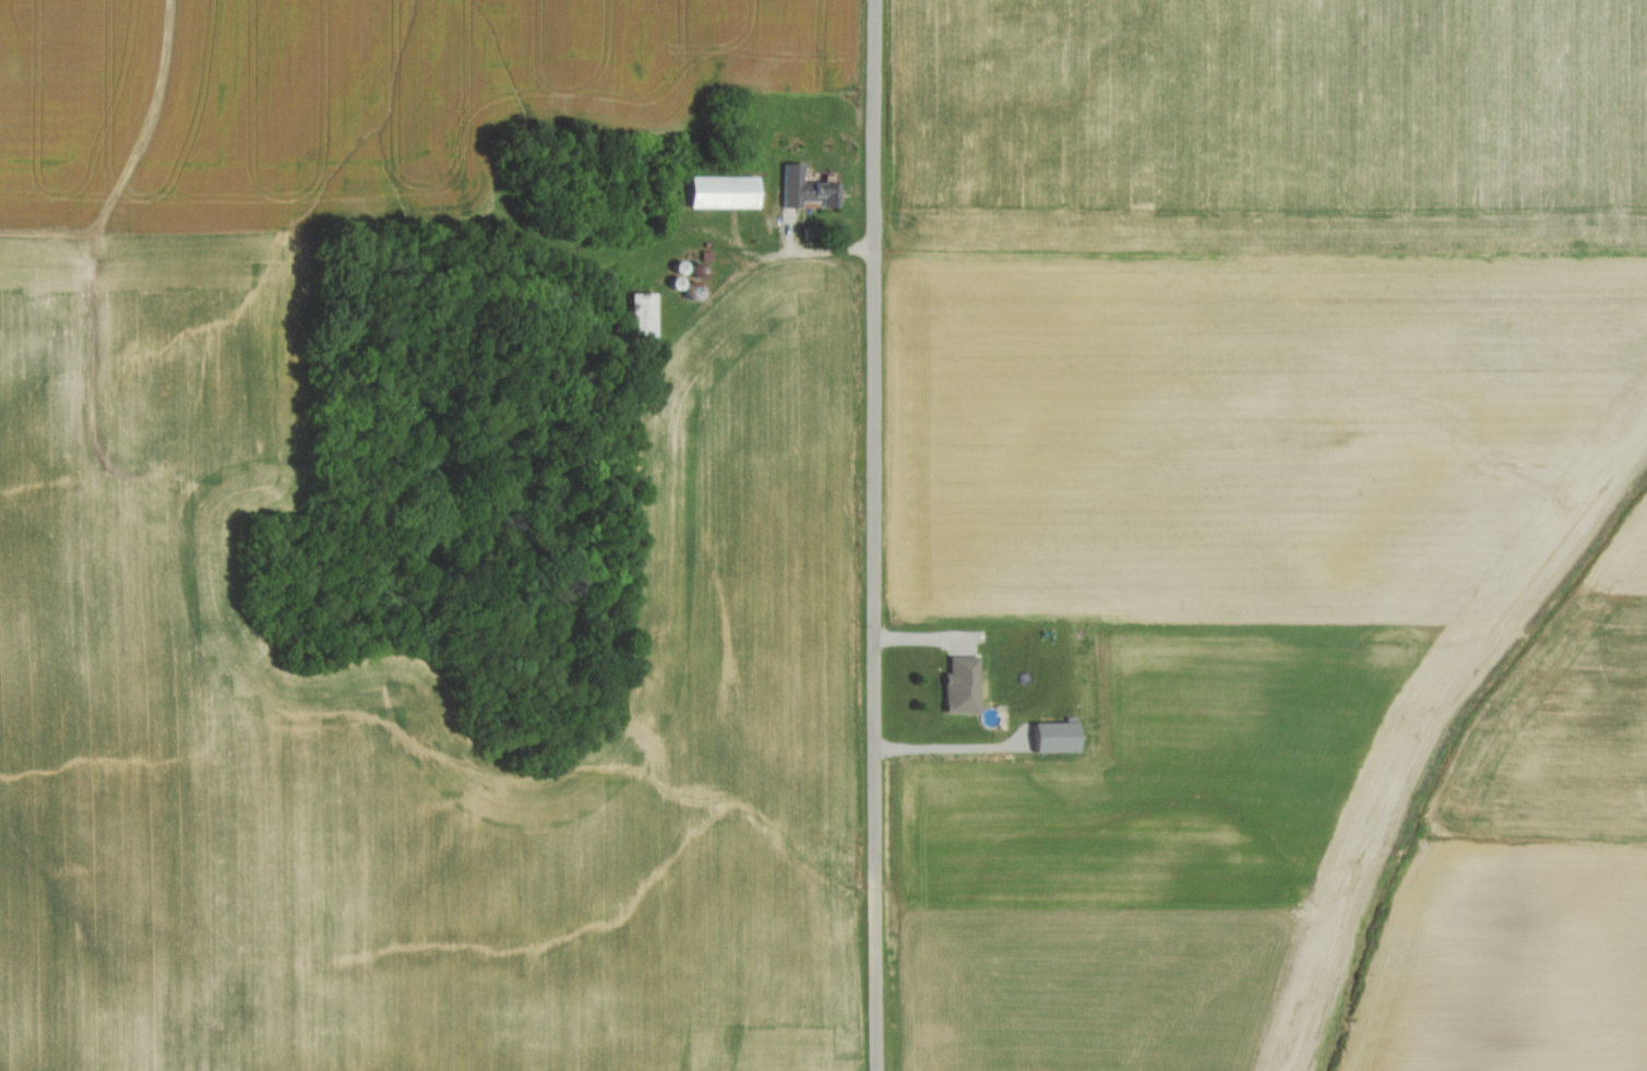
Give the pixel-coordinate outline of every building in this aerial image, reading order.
[(786,209),(834,209),(834,182),(805,182),(805,164),(786,164),(786,209)] [(760,177),(691,177),(691,209),(760,209),(760,177)] [(631,294),(631,337),(658,337),(658,294),(631,294)] [(947,675),(947,715),(981,715),(981,658),(953,658),(953,675),(947,675)]
